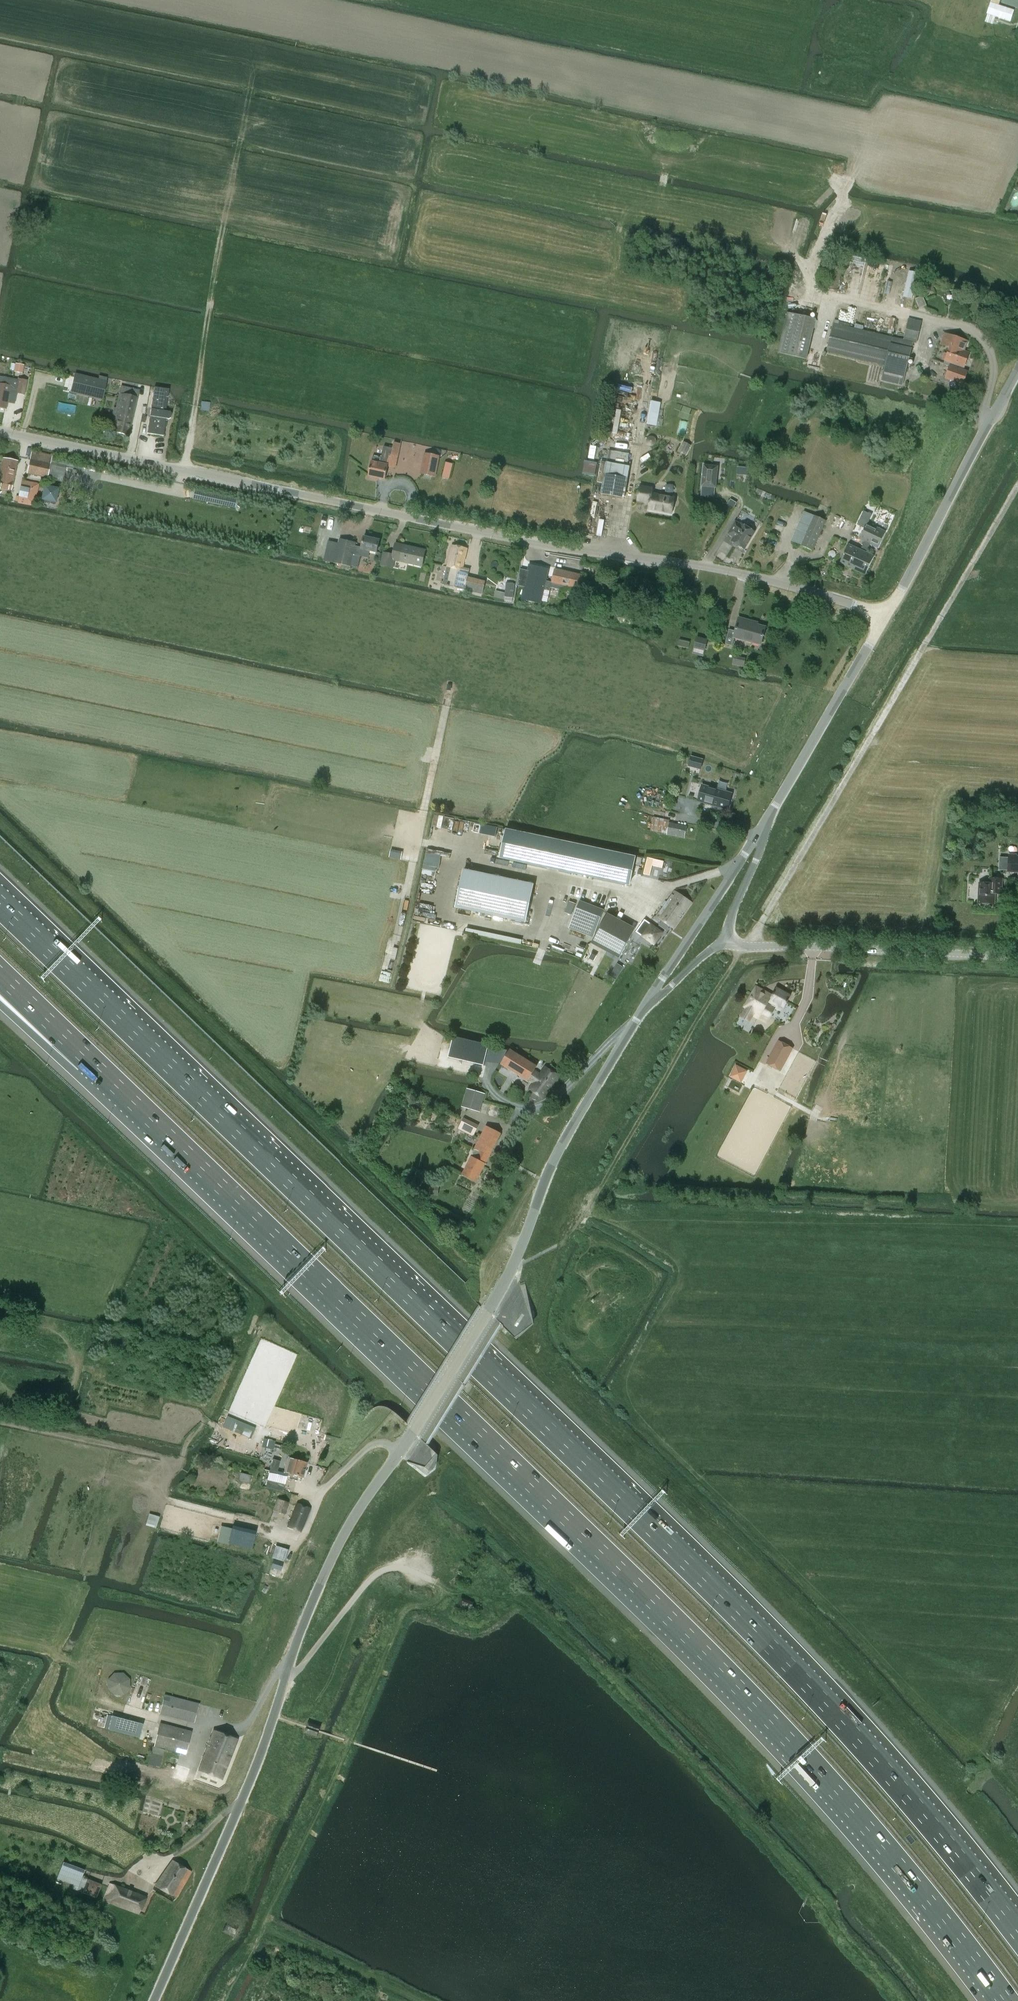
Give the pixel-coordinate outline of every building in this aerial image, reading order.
[(1014,11),(990,3),(987,14),(1011,22),(1014,11)] [(912,298),(918,273),(909,271),(903,297),(912,298)] [(922,281),(924,291),(933,288),(931,279),(922,281)] [(816,320),(788,313),(779,353),(807,359),(816,320)] [(904,340),(913,343),(916,343),(921,322),(909,319),(904,340)] [(913,343),(904,340),(834,324),(828,352),(886,365),(883,380),(903,385),(913,343)] [(964,367),(969,354),(963,352),(967,341),(955,337),(945,334),(941,344),(951,347),(948,354),(945,353),(943,359),(946,360),(944,364),(951,367),(946,379),(963,385),(968,372),(963,370),(964,367)] [(102,400),(107,381),(106,381),(107,378),(99,376),(99,379),(75,374),(71,393),(102,400)] [(19,381),(5,378),(4,385),(0,384),(0,408),(6,409),(8,400),(15,401),(17,393),(25,395),(27,381),(19,379),(19,381)] [(169,389),(154,387),(147,434),(163,436),(166,419),(169,419),(171,418),(171,414),(170,412),(166,411),(169,389)] [(120,393),(116,408),(117,408),(111,431),(127,435),(136,397),(120,393)] [(209,402),(201,401),(200,409),(208,410),(209,402)] [(652,401),(648,424),(657,426),(661,403),(652,401)] [(57,411),(76,413),(77,404),(58,403),(57,411)] [(622,411),(617,410),(612,434),(617,435),(622,411)] [(794,439),(789,447),(797,452),(802,444),(794,439)] [(683,442),(679,451),(686,455),(690,446),(683,442)] [(373,456),(372,462),(369,476),(385,479),(388,465),(387,465),(390,455),(398,457),(401,444),(394,443),(393,448),(384,446),(381,458),(373,456)] [(441,455),(442,449),(426,446),(425,452),(441,455)] [(591,446),(588,458),(594,459),(597,447),(591,446)] [(608,462),(629,464),(631,452),(609,450),(608,462)] [(51,456),(32,452),(27,474),(47,478),(51,456)] [(83,463),(52,456),(51,456),(50,463),(81,470),(83,463)] [(3,458),(0,471),(0,489),(11,492),(18,461),(3,458)] [(438,461),(427,459),(424,471),(422,471),(421,474),(435,476),(438,461)] [(447,462),(443,477),(451,478),(454,463),(447,462)] [(597,464),(588,462),(585,474),(594,476),(597,464)] [(601,462),(597,483),(602,483),(606,463),(601,462)] [(625,499),(630,467),(607,463),(601,495),(625,499)] [(704,465),(702,487),(716,488),(718,467),(704,465)] [(35,506),(40,484),(23,481),(21,487),(19,497),(20,497),(18,503),(35,506)] [(665,489),(673,492),(675,485),(667,483),(665,489)] [(44,486),(41,501),(55,504),(59,489),(44,486)] [(672,514),(675,498),(674,497),(673,496),(669,495),(668,496),(652,494),(653,488),(640,486),(638,499),(650,501),(649,510),(672,514)] [(194,491),(192,499),(236,508),(238,500),(194,491)] [(734,508),(737,503),(730,499),(728,504),(727,504),(734,508)] [(864,541),(860,550),(849,545),(841,563),(866,575),(875,557),(866,553),(870,544),(878,548),(886,533),(868,524),(872,516),(864,512),(858,525),(865,528),(860,539),(864,541)] [(812,550),(825,521),(816,517),(803,546),(812,550)] [(736,522),(729,534),(734,537),(732,541),(734,543),(734,544),(738,547),(739,546),(745,549),(755,532),(753,531),(754,531),(754,528),(753,526),(751,525),(749,525),(747,527),(742,524),(741,525),(736,522)] [(340,539),(334,563),(351,567),(354,555),(361,556),(369,558),(370,551),(377,552),(380,540),(364,537),(362,549),(355,547),(356,543),(340,539)] [(422,566),(425,550),(424,552),(413,549),(414,548),(396,544),(393,555),(384,553),(381,565),(393,568),(394,560),(422,566)] [(485,583),(467,578),(469,572),(462,570),(467,549),(452,545),(444,582),(442,581),(441,584),(443,584),(443,585),(447,586),(449,586),(465,590),(483,595),(485,583)] [(582,583),(583,581),(581,581),(582,576),(555,569),(552,583),(546,581),(549,569),(529,565),(528,573),(520,571),(517,586),(524,588),(521,600),(541,604),(542,601),(547,603),(551,588),(565,591),(566,586),(579,589),(581,583),(582,583)] [(513,598),(515,584),(507,583),(505,593),(496,591),(494,597),(504,600),(504,597),(513,598)] [(761,644),(765,627),(753,624),(754,622),(739,618),(736,631),(729,630),(725,644),(732,646),(734,638),(761,644)] [(697,638),(693,653),(703,656),(707,641),(697,638)] [(690,642),(680,639),(678,646),(689,649),(690,642)] [(744,669),(746,658),(738,656),(736,667),(744,669)] [(691,756),(688,766),(701,770),(704,760),(691,756)] [(728,810),(733,794),(702,785),(698,801),(728,810)] [(685,839),(687,827),(653,819),(651,830),(667,834),(667,835),(685,839)] [(637,857),(508,828),(501,857),(630,885),(637,857)] [(401,860),(402,852),(391,850),(389,857),(401,860)] [(438,867),(440,856),(425,853),(422,864),(438,867)] [(1008,872),(1017,872),(1017,856),(1009,856),(1008,872)] [(657,860),(649,859),(647,867),(655,869),(657,860)] [(456,906),(495,915),(525,922),(534,884),(464,868),(456,906)] [(980,884),(979,903),(994,904),(994,894),(1001,894),(1002,880),(990,879),(990,881),(986,881),(984,882),(984,884),(980,884)] [(674,929),(693,903),(676,891),(657,917),(674,929)] [(569,901),(565,913),(570,914),(574,903),(569,901)] [(570,928),(593,937),(603,913),(579,904),(570,928)] [(620,958),(632,936),(604,921),(592,943),(620,958)] [(655,945),(663,933),(652,925),(643,936),(655,945)] [(383,965),(380,979),(390,982),(391,976),(392,977),(396,961),(385,958),(383,965)] [(616,980),(623,967),(617,964),(610,976),(616,980)] [(757,988),(741,1017),(754,1024),(757,1018),(767,1023),(777,1004),(784,1007),(790,996),(777,989),(772,997),(757,988)] [(484,1065),(489,1045),(454,1037),(449,1057),(484,1065)] [(793,1049),(779,1041),(767,1063),(781,1071),(793,1049)] [(528,1081),(529,1079),(536,1068),(537,1066),(510,1050),(501,1064),(528,1081)] [(541,1072),(536,1068),(529,1079),(534,1083),(530,1089),(543,1098),(559,1075),(546,1066),(541,1072)] [(480,1111),(485,1094),(467,1089),(462,1106),(480,1111)] [(464,1119),(459,1129),(467,1133),(472,1123),(464,1119)] [(476,1182),(501,1134),(486,1126),(482,1135),(485,1137),(478,1150),(475,1148),(471,1157),(462,1174),(476,1182)] [(430,1194),(438,1195),(439,1185),(431,1184),(430,1194)] [(227,1416),(223,1427),(233,1431),(251,1438),(254,1431),(235,1424),(237,1420),(227,1416)] [(275,1442),(265,1440),(263,1448),(273,1450),(275,1442)] [(307,1463),(289,1458),(285,1473),(291,1474),(290,1479),(297,1481),(298,1476),(303,1478),(307,1463)] [(267,1482),(265,1488),(283,1493),(285,1487),(287,1474),(269,1470),(267,1481),(267,1482)] [(249,1484),(251,1475),(240,1473),(239,1481),(249,1484)] [(285,1515),(289,1503),(277,1499),(273,1511),(285,1515)] [(310,1508),(297,1503),(288,1526),(301,1531),(310,1508)] [(155,1528),(158,1516),(150,1514),(146,1525),(155,1528)] [(222,1527),(218,1542),(252,1549),(255,1535),(222,1527)] [(284,1561),(288,1550),(276,1546),(272,1557),(284,1561)] [(281,1570),(284,1563),(274,1560),(271,1567),(281,1570)] [(474,1604),(461,1599),(457,1609),(470,1614),(474,1604)] [(127,1679),(122,1673),(114,1673),(108,1679),(108,1687),(114,1692),(122,1693),(127,1687),(127,1679)] [(160,1713),(201,1724),(205,1705),(164,1695),(160,1713)] [(112,1716),(108,1729),(140,1737),(143,1724),(112,1716)] [(309,1722),(307,1726),(320,1731),(322,1726),(309,1722)] [(187,1754),(192,1732),(160,1724),(155,1746),(187,1754)] [(318,1736),(320,1732),(307,1727),(306,1731),(318,1736)] [(222,1779),(238,1738),(214,1730),(207,1750),(206,1750),(206,1751),(199,1770),(222,1779)] [(151,1753),(162,1756),(164,1749),(153,1746),(151,1753)] [(177,1763),(172,1777),(186,1781),(190,1768),(177,1763)] [(177,1897),(192,1871),(173,1860),(156,1885),(177,1897)] [(64,1862),(57,1878),(79,1886),(85,1869),(64,1862)] [(88,1879),(83,1892),(97,1897),(101,1884),(88,1879)] [(139,1914),(146,1897),(110,1883),(103,1900),(139,1914)] [(240,1929),(227,1924),(223,1935),(236,1940),(240,1929)]
